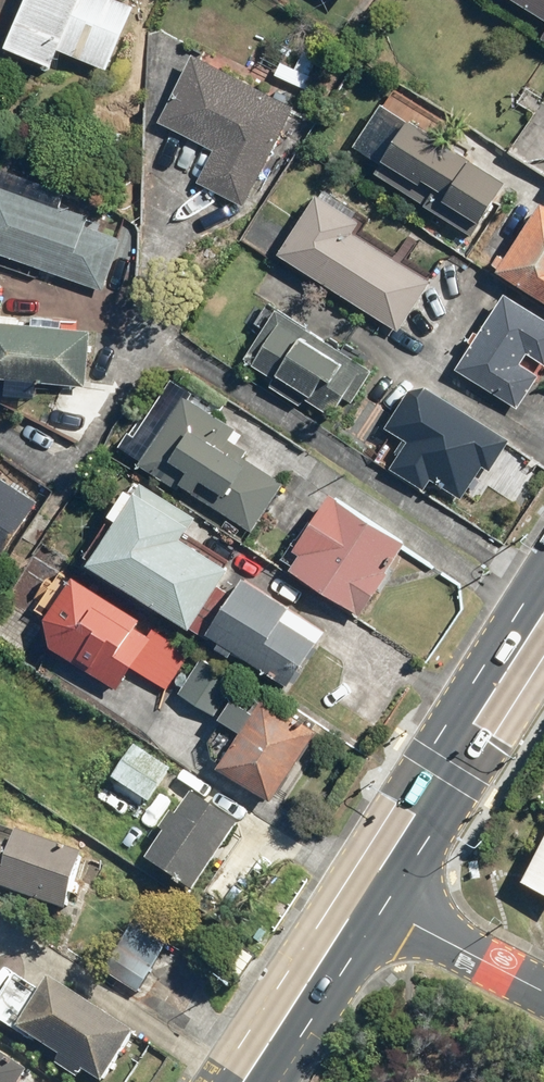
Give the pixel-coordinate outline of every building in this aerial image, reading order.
[(137,0),(25,0),(5,51),(51,69),(58,51),(109,71),(137,0)] [(543,20),(543,0),(513,0),(543,20)] [(215,151),(199,182),(243,206),(295,109),(192,54),(157,120),(215,151)] [(508,184),(382,105),(355,147),(382,164),(374,176),(473,239),(508,184)] [(528,118),(507,151),(543,174),(543,128),(528,118)] [(122,242),(85,229),(94,204),(0,171),(0,255),(104,292),(122,242)] [(397,333),(430,283),(357,235),(364,224),(319,195),(279,256),(397,333)] [(498,271),(543,302),(543,204),(498,271)] [(539,377),(520,365),(526,355),(543,366),(543,319),(506,295),(457,370),(518,409),(539,377)] [(275,380),(269,389),(339,433),(377,372),(276,309),(244,361),(275,380)] [(0,324),(0,379),(85,387),(90,332),(0,324)] [(391,473),(422,491),(427,482),(462,502),(481,470),(488,474),(508,440),(422,388),(407,392),(384,427),(409,442),(391,473)] [(252,535),(283,484),(247,462),(250,456),(228,442),(235,430),(180,396),(138,465),(252,535)] [(41,500),(0,474),(0,562),(1,563),(41,500)] [(189,632),(228,571),(180,540),(196,515),(143,481),(88,567),(189,632)] [(403,543),(333,494),(293,552),(298,556),(288,570),(361,621),(389,579),(381,574),(403,543)] [(326,630),(244,579),(207,639),(288,690),(326,630)] [(158,626),(85,580),(60,595),(44,621),(51,649),(118,690),(158,626)] [(159,640),(136,673),(167,694),(190,661),(159,640)] [(236,682),(200,659),(178,693),(213,716),(236,682)] [(252,713),(233,700),(220,719),(244,734),(221,768),(271,802),(317,733),(262,697),(252,713)] [(131,744),(110,775),(149,800),(169,769),(131,744)] [(191,791),(144,856),(188,887),(235,822),(191,791)] [(65,913),(84,861),(0,831),(0,890),(65,913)] [(524,883),(543,894),(543,844),(524,883)] [(136,990),(162,945),(130,926),(103,971),(136,990)] [(52,981),(42,995),(19,980),(0,1009),(0,1026),(32,1047),(35,1044),(59,1061),(56,1066),(80,1081),(82,1081),(87,1075),(97,1081),(107,1081),(138,1036),(52,981)] [(0,1054),(0,1081),(22,1081),(28,1073),(0,1054)]
